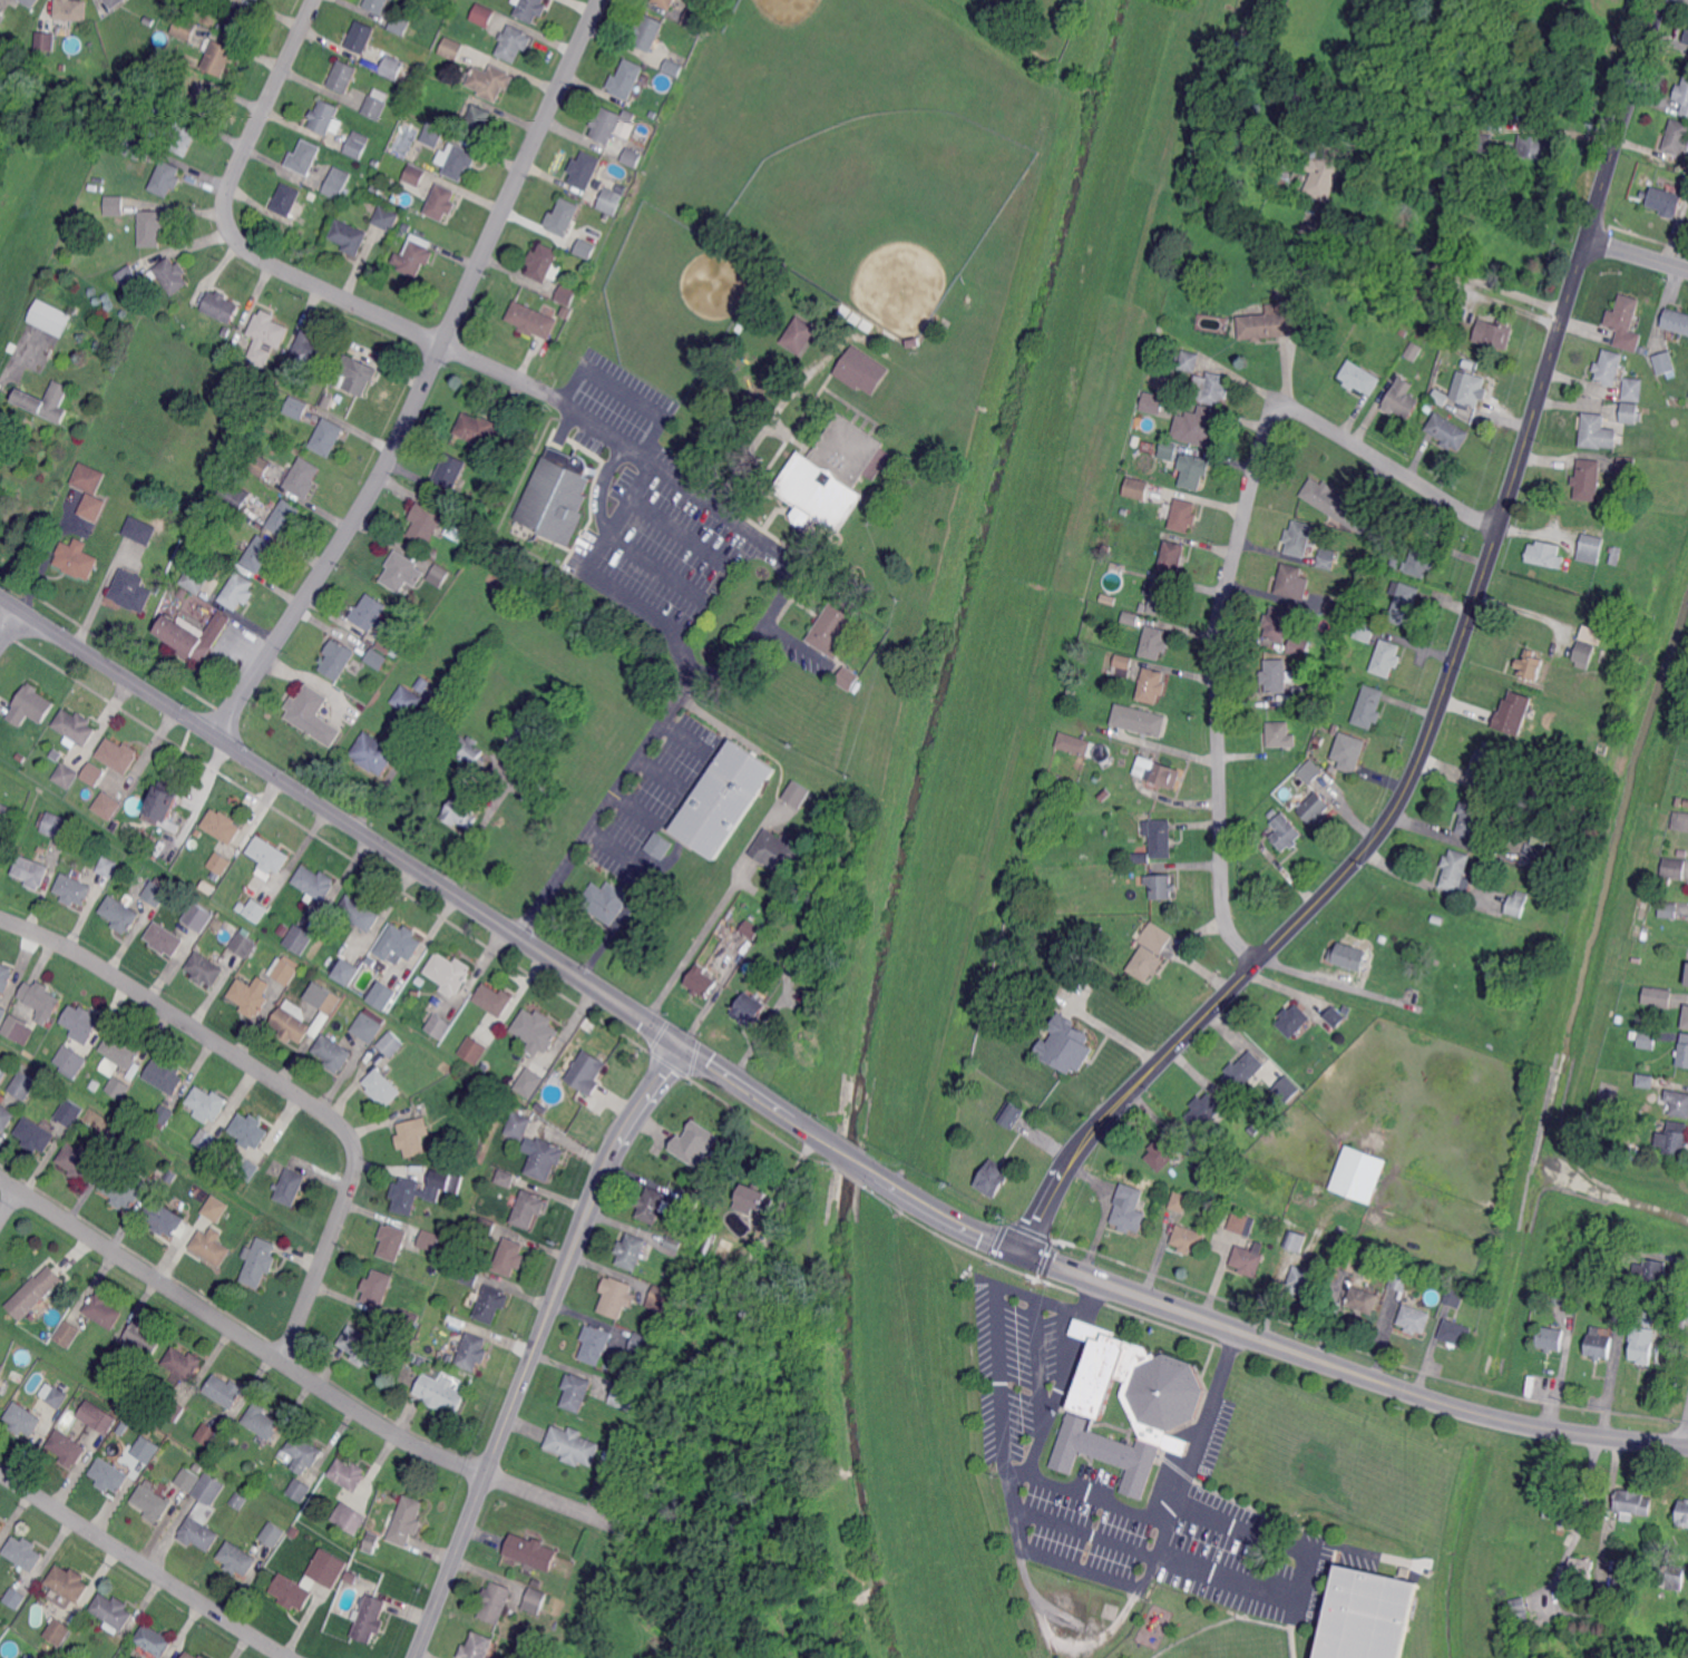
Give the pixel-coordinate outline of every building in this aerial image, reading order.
[(35,9),(21,0),(40,0),(35,9)] [(53,19),(55,0),(87,0),(86,21),(53,19)] [(113,9),(107,0),(125,0),(113,9)] [(363,10),(368,0),(390,0),(382,19),(363,10)] [(514,19),(522,0),(544,0),(541,7),(547,9),(541,21),(536,18),(531,28),(514,19)] [(652,4),(654,0),(677,0),(671,13),(652,4)] [(241,37),(225,29),(238,1),(254,9),(241,37)] [(487,30),(469,22),(477,4),(495,12),(487,30)] [(1005,18),(1004,9),(1013,8),(1014,16),(1005,18)] [(174,21),(166,17),(169,11),(177,14),(174,21)] [(681,23),(697,28),(701,16),(685,11),(681,23)] [(153,26),(144,21),(147,14),(156,19),(153,26)] [(402,38),(387,31),(394,14),(410,21),(402,38)] [(191,42),(170,33),(178,16),(198,25),(191,42)] [(651,58),(632,49),(635,41),(631,39),(636,28),(641,29),(645,18),(664,27),(651,58)] [(363,59),(344,51),(357,25),(375,33),(363,59)] [(525,38),(530,40),(524,53),(520,52),(514,66),(494,57),(500,43),(497,42),(500,35),(504,36),(508,27),(526,36),(525,38)] [(55,51),(36,50),(37,32),(56,33),(55,51)] [(456,64),(438,56),(446,39),(464,47),(456,64)] [(233,64),(231,62),(223,78),(202,68),(214,40),(240,51),(233,64)] [(396,81),(378,74),(386,55),(403,62),(396,81)] [(679,79),(662,72),(667,60),(684,67),(679,79)] [(630,104),(611,96),(612,94),(606,90),(613,78),(617,80),(626,61),(645,69),(630,104)] [(345,97),(326,88),(339,62),(358,71),(345,97)] [(511,74),(510,75),(515,77),(509,90),(504,88),(497,104),(478,95),(479,91),(467,86),(475,67),(488,72),(492,65),(511,74)] [(1686,74),(1687,74),(1687,120),(1680,118),(1684,106),(1672,103),(1677,87),(1682,88),(1686,74)] [(205,117),(186,108),(198,82),(217,90),(205,117)] [(380,121),(362,114),(370,95),(388,103),(380,121)] [(328,137),(309,127),(312,120),(309,118),(313,109),(315,111),(321,99),(341,109),(328,137)] [(663,109),(656,107),(660,100),(665,103),(663,109)] [(489,134),(485,131),(480,140),(461,131),(475,104),(494,113),(489,124),(492,126),(489,134)] [(622,117),(608,145),(591,136),(595,128),(591,126),(595,116),(598,118),(604,107),(623,116),(622,117)] [(623,116),(626,109),(637,115),(633,123),(622,117),(623,116)] [(1672,118),(1687,123),(1687,138),(1687,154),(1685,153),(1684,156),(1663,150),(1672,118)] [(186,156),(169,148),(183,119),(199,128),(186,156)] [(437,150),(420,144),(428,125),(445,131),(437,150)] [(1489,155),(1475,152),(1479,134),(1480,134),(1491,137),(1492,137),(1489,155)] [(1550,163),(1518,158),(1521,136),(1553,140),(1553,144),(1552,148),(1552,152),(1551,163),(1550,163)] [(361,160),(344,153),(351,137),(368,144),(361,160)] [(309,177),(285,165),(292,152),(296,154),(303,139),(323,148),(309,177)] [(472,168),(468,167),(461,182),(442,174),(456,145),(478,155),(472,168)] [(1341,177),(1340,179),(1337,186),(1329,204),(1327,203),(1326,203),(1315,198),(1315,197),(1305,194),(1313,175),(1307,173),(1307,172),(1310,165),(1311,160),(1315,162),(1318,163),(1320,159),(1326,146),(1350,156),(1341,177)] [(636,170),(621,163),(627,149),(643,156),(636,170)] [(588,192),(569,183),(573,175),(568,173),(574,159),(579,162),(584,150),(603,159),(588,192)] [(177,189),(173,187),(168,197),(149,188),(163,159),(182,168),(178,176),(183,178),(177,189)] [(418,189),(402,183),(409,165),(426,172),(418,189)] [(606,174),(599,170),(602,165),(609,167),(606,174)] [(339,199),(323,192),(335,166),(351,174),(339,199)] [(294,222),(270,209),(283,183),(302,192),(296,203),(302,206),(294,222)] [(379,196),(370,192),(373,186),(382,191),(379,196)] [(449,220),(443,217),(439,226),(421,217),(436,187),(453,196),(449,205),(455,207),(449,220)] [(616,216),(597,208),(606,187),(625,195),(616,216)] [(1680,224),(1663,218),(1665,214),(1649,209),(1656,189),(1687,199),(1680,224)] [(313,203),(306,201),(309,194),(315,196),(313,203)] [(123,214),(106,213),(106,195),(124,195),(123,214)] [(566,241),(547,232),(548,230),(544,228),(549,215),(554,216),(562,201),(580,208),(566,241)] [(389,231),(372,223),(381,205),(398,213),(389,231)] [(167,228),(162,228),(160,246),(140,246),(140,211),(167,211),(167,228)] [(80,225),(74,223),(77,216),(82,220),(80,225)] [(1248,237),(1231,234),(1235,222),(1235,218),(1245,221),(1243,225),(1251,226),(1249,234),(1248,237)] [(357,261),(342,254),(344,248),(329,242),(338,223),(368,236),(357,261)] [(429,266),(423,264),(418,277),(399,269),(412,241),(436,252),(429,266)] [(589,262),(574,255),(580,241),(596,247),(589,262)] [(545,287),(526,279),(529,270),(525,269),(531,254),(536,256),(540,247),(559,255),(545,287)] [(176,264),(180,262),(188,272),(184,275),(191,283),(174,295),(154,269),(170,256),(176,264)] [(126,291),(115,276),(130,265),(142,280),(126,291)] [(757,282),(753,273),(761,271),(764,279),(757,282)] [(565,308),(555,302),(562,286),(577,293),(570,310),(565,308)] [(228,294),(226,299),(241,305),(232,324),(202,310),(211,291),(217,294),(219,290),(228,294)] [(1631,339),(1604,331),(1609,313),(1616,315),(1621,298),(1641,304),(1631,339)] [(62,338),(29,321),(40,299),(74,315),(62,338)] [(1308,313),(1299,314),(1301,337),(1299,338),(1296,338),(1280,339),(1274,340),(1268,340),(1260,341),(1260,343),(1260,344),(1252,345),(1252,341),(1250,341),(1249,341),(1246,342),(1241,342),(1241,334),(1239,319),(1260,316),(1269,315),(1268,312),(1268,308),(1285,305),(1285,300),(1297,299),(1298,299),(1298,300),(1306,299),(1308,313)] [(549,344),(535,338),(533,342),(519,335),(520,330),(506,323),(515,303),(558,324),(549,344)] [(1442,319),(1432,316),(1434,305),(1438,306),(1445,309),(1444,311),(1442,319)] [(572,310),(567,319),(560,316),(565,308),(570,310),(572,310)] [(277,314),(275,321),(290,328),(281,349),(275,347),(265,369),(247,361),(256,339),(247,335),(257,312),(261,314),(263,309),(277,314)] [(1669,311),(1687,316),(1687,338),(1663,331),(1669,311)] [(802,354),(782,342),(799,316),(818,329),(802,354)] [(1510,331),(1515,333),(1510,354),(1473,344),(1477,329),(1479,326),(1480,322),(1481,322),(1490,324),(1497,326),(1499,320),(1512,323),(1510,331)] [(227,338),(222,335),(225,326),(232,330),(227,338)] [(322,367),(314,363),(310,371),(294,363),(297,357),(292,353),(304,329),(318,334),(315,340),(331,348),(322,367)] [(1419,361),(1416,360),(1414,362),(1405,357),(1404,355),(1412,342),(1423,349),(1422,350),(1422,351),(1425,353),(1422,358),(1419,361)] [(910,353),(909,345),(921,343),(923,351),(910,353)] [(874,398),(859,389),(856,393),(832,378),(853,348),(890,373),(874,398)] [(1197,377),(1178,372),(1181,361),(1183,353),(1190,354),(1193,355),(1197,357),(1199,357),(1201,358),(1198,372),(1198,373),(1197,377)] [(1617,391),(1598,386),(1600,377),(1596,376),(1598,365),(1602,367),(1607,353),(1626,359),(1617,391)] [(373,383),(371,382),(363,398),(341,388),(347,377),(338,372),(345,354),(379,371),(373,383)] [(1660,380),(1653,360),(1671,354),(1678,374),(1660,380)] [(1372,401),(1368,399),(1364,397),(1363,396),(1356,391),(1354,396),(1349,392),(1346,391),(1344,389),(1346,386),(1338,380),(1347,364),(1348,363),(1382,383),(1372,401)] [(1227,400),(1224,399),(1222,399),(1221,407),(1201,402),(1202,400),(1207,379),(1208,374),(1209,372),(1218,374),(1229,377),(1228,379),(1226,388),(1230,388),(1227,400)] [(1480,409),(1458,403),(1460,401),(1460,400),(1467,373),(1489,380),(1487,383),(1480,408),(1480,409)] [(61,407),(68,410),(61,425),(13,401),(19,388),(46,400),(56,379),(71,387),(61,407)] [(1642,404),(1623,402),(1626,380),(1645,382),(1642,404)] [(1407,397),(1417,402),(1418,403),(1417,407),(1416,408),(1408,421),(1393,412),(1391,416),(1380,410),(1393,388),(1395,388),(1397,390),(1402,381),(1413,388),(1407,397)] [(1441,407),(1441,406),(1431,400),(1436,391),(1446,397),(1442,406),(1441,407)] [(1161,416),(1159,416),(1148,412),(1140,410),(1143,400),(1145,392),(1165,397),(1165,398),(1161,416)] [(301,421),(283,412),(291,396),(309,404),(301,421)] [(328,411),(321,408),(326,397),(333,400),(328,411)] [(1435,411),(1430,409),(1427,407),(1431,402),(1432,403),(1437,407),(1435,411)] [(1216,418),(1216,419),(1218,420),(1217,427),(1220,428),(1217,441),(1213,440),(1210,449),(1180,441),(1188,411),(1198,413),(1199,411),(1200,407),(1201,404),(1218,410),(1217,411),(1216,418)] [(1643,423),(1639,422),(1638,427),(1621,426),(1623,406),(1640,407),(1639,413),(1643,413),(1643,423)] [(1617,448),(1602,447),(1602,449),(1580,447),(1583,412),(1606,416),(1603,429),(1618,430),(1617,448)] [(874,481),(865,475),(856,489),(865,496),(839,535),(813,517),(808,526),(798,525),(792,516),(798,508),(773,491),(799,452),(810,459),(840,413),(885,443),(882,448),(891,455),(874,481)] [(477,422),(478,419),(496,427),(494,431),(504,436),(495,457),(452,437),(462,416),(477,422)] [(1460,456),(1454,451),(1451,456),(1441,449),(1441,448),(1442,446),(1443,445),(1435,440),(1434,439),(1430,437),(1427,435),(1425,435),(1436,416),(1471,437),(1460,456)] [(329,461),(308,451),(323,421),(344,432),(329,461)] [(1173,461),(1159,458),(1162,441),(1178,446),(1178,447),(1178,449),(1177,452),(1177,453),(1173,461)] [(575,458),(576,455),(582,456),(586,459),(588,464),(589,468),(599,469),(598,476),(588,474),(586,477),(592,479),(584,495),(588,497),(580,513),(585,515),(569,548),(539,534),(540,531),(515,519),(544,457),(546,458),(550,448),(569,455),(575,458)] [(263,479),(245,469),(254,452),(272,462),(263,479)] [(453,490),(433,480),(447,453),(467,462),(453,490)] [(1207,475),(1203,475),(1199,491),(1180,487),(1188,453),(1207,459),(1207,461),(1210,462),(1207,475)] [(1616,471),(1633,472),(1633,456),(1617,456),(1616,471)] [(308,500),(284,487),(301,457),(321,469),(313,482),(316,485),(308,500)] [(1599,501),(1575,499),(1577,486),(1572,485),(1573,476),(1578,476),(1579,458),(1602,460),(1599,501)] [(96,496),(70,485),(80,462),(106,475),(96,496)] [(238,515),(213,499),(226,477),(252,492),(238,515)] [(1333,490),(1335,488),(1353,500),(1367,509),(1366,510),(1357,525),(1355,524),(1336,511),(1333,516),(1300,495),(1311,477),(1323,484),(1333,490)] [(1145,501),(1123,496),(1129,478),(1150,484),(1145,501)] [(96,524),(77,515),(87,494),(106,503),(96,524)] [(291,539),(285,536),(284,537),(266,526),(285,497),(303,509),(293,524),(299,527),(291,539)] [(468,507),(460,504),(464,498),(470,500),(468,507)] [(1196,526),(1192,525),(1190,533),(1170,527),(1177,498),(1178,498),(1183,499),(1189,500),(1197,503),(1197,504),(1194,513),(1199,514),(1198,518),(1198,519),(1198,520),(1196,526)] [(427,547),(408,535),(414,523),(408,518),(418,503),(443,518),(427,547)] [(466,531),(451,525),(459,509),(474,517),(466,531)] [(144,544),(123,534),(131,515),(153,525),(144,544)] [(1307,556),(1307,557),(1295,555),(1286,553),(1286,552),(1287,552),(1287,548),(1288,543),(1285,542),(1285,540),(1285,537),(1286,536),(1286,534),(1287,528),(1291,529),(1292,523),(1294,520),(1315,525),(1307,556)] [(1379,535),(1374,533),(1369,531),(1368,530),(1369,528),(1370,525),(1372,526),(1374,526),(1376,527),(1382,529),(1379,535)] [(467,545),(460,542),(465,531),(471,536),(470,536),(467,545)] [(1599,565),(1578,559),(1584,531),(1606,537),(1599,565)] [(260,573),(243,562),(260,534),(277,545),(260,573)] [(85,552),(100,558),(89,581),(81,576),(80,579),(64,570),(65,568),(53,563),(64,542),(72,546),(76,537),(89,543),(85,552)] [(1179,575),(1159,569),(1159,568),(1162,555),(1167,539),(1168,539),(1187,545),(1184,556),(1183,557),(1183,558),(1183,559),(1179,575)] [(1558,555),(1563,556),(1561,568),(1526,560),(1530,544),(1538,546),(1539,539),(1560,545),(1558,555)] [(1432,572),(1428,570),(1425,578),(1422,577),(1405,570),(1416,543),(1417,543),(1435,549),(1435,550),(1432,559),(1436,560),(1434,568),(1432,572)] [(1620,565),(1610,562),(1612,552),(1610,550),(1611,544),(1624,548),(1620,565)] [(1334,569),(1317,566),(1317,564),(1319,556),(1321,547),(1338,552),(1334,569)] [(417,587),(408,582),(400,594),(381,581),(390,567),(386,565),(397,549),(419,564),(417,567),(426,573),(417,587)] [(1398,566),(1389,563),(1391,558),(1392,556),(1401,559),(1399,565),(1398,566)] [(440,588),(427,578),(437,563),(451,572),(440,588)] [(1305,599),(1276,592),(1278,581),(1279,578),(1280,574),(1281,568),(1284,563),(1292,565),(1304,567),(1301,576),(1310,578),(1307,592),(1305,599)] [(198,594),(180,583),(192,565),(211,577),(198,594)] [(144,614),(109,597),(123,567),(146,578),(143,585),(155,591),(144,614)] [(1392,579),(1383,576),(1384,570),(1393,573),(1392,579)] [(246,605),(242,603),(235,612),(218,601),(237,572),(255,583),(251,589),(254,593),(246,605)] [(1415,621),(1412,620),(1409,627),(1388,620),(1397,595),(1389,592),(1395,578),(1421,587),(1422,588),(1421,589),(1421,592),(1419,595),(1418,598),(1415,607),(1417,608),(1419,609),(1417,616),(1415,621)] [(1175,607),(1171,606),(1169,617),(1148,612),(1152,596),(1154,586),(1157,579),(1158,581),(1177,585),(1177,586),(1174,594),(1179,595),(1178,598),(1177,603),(1175,607)] [(185,599),(177,595),(180,587),(189,592),(185,599)] [(839,661),(808,640),(840,591),(863,606),(840,642),(847,647),(839,661)] [(371,632),(349,617),(355,605),(359,607),(369,593),(388,605),(371,632)] [(1349,618),(1344,616),(1334,615),(1325,613),(1325,612),(1326,606),(1328,599),(1329,601),(1338,602),(1345,604),(1345,605),(1347,605),(1352,606),(1349,618)] [(1145,612),(1139,609),(1142,601),(1148,603),(1145,612)] [(1291,615),(1290,618),(1290,621),(1289,624),(1286,638),(1285,642),(1266,637),(1268,627),(1262,626),(1262,625),(1265,620),(1266,614),(1270,614),(1272,604),(1292,609),(1291,615)] [(202,664),(193,657),(189,662),(177,654),(180,650),(164,638),(155,633),(167,615),(176,621),(179,616),(205,632),(218,611),(232,620),(202,664)] [(1139,625),(1122,622),(1125,611),(1141,614),(1141,615),(1141,617),(1140,618),(1139,623),(1139,624),(1139,625)] [(1372,643),(1366,641),(1354,636),(1359,617),(1378,624),(1377,627),(1376,628),(1372,642),(1372,643)] [(1167,652),(1163,652),(1160,661),(1140,655),(1148,624),(1169,630),(1165,641),(1170,642),(1167,652)] [(1600,644),(1604,630),(1583,624),(1578,638),(1600,644)] [(1307,656),(1288,652),(1289,644),(1291,634),(1311,640),(1307,656)] [(397,659),(377,645),(383,635),(403,648),(397,659)] [(339,681),(320,670),(330,655),(325,652),(334,637),(357,652),(339,681)] [(1398,667),(1395,666),(1392,673),(1391,677),(1370,671),(1380,642),(1382,638),(1402,645),(1398,655),(1402,656),(1403,656),(1401,664),(1398,667)] [(1589,669),(1577,665),(1578,662),(1573,661),(1580,640),(1597,646),(1589,669)] [(381,671),(364,661),(373,647),(390,659),(381,671)] [(1544,659),(1539,680),(1518,673),(1520,667),(1515,665),(1518,656),(1523,659),(1528,647),(1539,651),(1536,656),(1544,659)] [(1130,677),(1113,673),(1118,653),(1135,657),(1134,660),(1130,677)] [(1287,687),(1287,689),(1287,690),(1287,692),(1267,692),(1266,683),(1261,683),(1261,682),(1261,680),(1261,679),(1261,676),(1261,671),(1266,670),(1266,659),(1286,659),(1286,661),(1287,670),(1287,682),(1287,687)] [(852,692),(836,681),(847,665),(862,676),(852,692)] [(1165,695),(1160,694),(1160,695),(1158,704),(1145,701),(1136,699),(1141,683),(1142,681),(1145,666),(1165,672),(1165,673),(1163,682),(1169,683),(1165,695)] [(425,692),(416,686),(422,675),(431,682),(425,692)] [(38,689),(36,692),(40,694),(53,704),(40,724),(26,715),(19,726),(6,719),(13,708),(11,705),(25,685),(27,686),(29,683),(38,689)] [(319,714),(343,730),(332,748),(285,718),(290,711),(285,708),(292,695),(297,699),(308,683),(330,698),(319,714)] [(1379,723),(1374,722),(1372,729),(1353,722),(1366,683),(1386,691),(1383,700),(1379,711),(1384,712),(1379,723)] [(412,716),(391,702),(403,684),(425,699),(412,716)] [(1295,706),(1294,689),(1294,687),(1294,686),(1298,686),(1316,685),(1316,690),(1316,696),(1316,702),(1317,706),(1313,706),(1310,706),(1295,706)] [(1520,735),(1501,728),(1499,728),(1494,726),(1500,712),(1502,713),(1506,700),(1510,701),(1513,691),(1534,699),(1520,735)] [(1163,738),(1126,728),(1112,724),(1118,703),(1129,705),(1141,709),(1169,715),(1168,722),(1165,729),(1163,738)] [(77,715),(79,711),(92,720),(90,724),(98,730),(87,747),(53,725),(65,708),(77,715)] [(1072,724),(1061,722),(1064,712),(1069,713),(1074,714),(1072,724)] [(1289,734),(1297,734),(1297,747),(1268,747),(1268,735),(1268,734),(1268,733),(1267,722),(1289,721),(1289,732),(1289,734)] [(1336,737),(1329,734),(1333,724),(1338,726),(1336,737)] [(1087,757),(1086,757),(1057,745),(1056,745),(1062,730),(1093,741),(1087,757)] [(1356,774),(1338,768),(1341,760),(1331,757),(1333,755),(1341,730),(1345,731),(1368,740),(1359,764),(1356,773),(1356,774)] [(383,777),(374,771),(373,773),(357,762),(359,760),(351,754),(367,731),(399,752),(383,777)] [(479,740),(476,745),(491,757),(482,769),(468,760),(466,762),(459,758),(461,755),(452,750),(462,735),(468,739),(471,734),(479,740)] [(1319,745),(1314,743),(1316,735),(1323,738),(1319,745)] [(124,747),(127,742),(139,751),(137,754),(139,757),(127,776),(97,755),(109,737),(124,747)] [(716,860),(672,829),(734,739),(778,769),(716,860)] [(1493,787),(1473,780),(1479,762),(1473,760),(1477,747),(1483,749),(1485,740),(1505,745),(1493,787)] [(21,763),(14,758),(18,752),(26,758),(21,763)] [(1174,789),(1143,777),(1134,773),(1133,772),(1141,753),(1142,754),(1159,761),(1171,765),(1182,770),(1179,777),(1178,780),(1174,789)] [(1313,759),(1317,763),(1324,771),(1323,772),(1320,776),(1310,784),(1302,777),(1298,772),(1304,767),(1313,759)] [(95,786),(105,770),(90,760),(79,776),(95,786)] [(70,789),(52,779),(64,761),(81,772),(70,789)] [(799,809),(782,798),(793,780),(810,791),(799,809)] [(1600,792),(1592,789),(1594,782),(1603,784),(1600,792)] [(169,822),(163,819),(159,827),(144,820),(158,784),(182,793),(169,822)] [(111,821),(91,808),(105,790),(124,803),(111,821)] [(1321,823),(1318,820),(1314,825),(1298,810),(1317,791),(1331,806),(1329,807),(1325,812),(1328,817),(1321,823)] [(1482,821),(1489,823),(1483,840),(1456,832),(1463,813),(1458,812),(1462,801),(1465,802),(1469,794),(1489,800),(1482,821)] [(470,829),(459,822),(457,826),(442,817),(457,796),(477,809),(474,813),(479,817),(470,829)] [(12,829),(0,823),(0,807),(2,802),(20,811),(12,829)] [(221,813),(222,810),(237,820),(235,823),(243,828),(232,846),(202,826),(213,808),(221,813)] [(1272,819),(1268,813),(1275,808),(1279,812),(1272,819)] [(75,821),(67,840),(42,830),(43,826),(39,823),(43,812),(49,815),(50,811),(75,821)] [(1295,847),(1292,849),(1289,846),(1282,851),(1270,837),(1278,830),(1277,829),(1272,825),(1271,823),(1285,811),(1285,812),(1304,833),(1302,835),(1297,839),(1299,842),(1297,845),(1296,846),(1295,847)] [(1677,811),(1687,812),(1687,830),(1675,829),(1677,811)] [(1172,838),(1172,849),(1172,857),(1152,858),(1152,848),(1152,836),(1144,836),(1144,832),(1144,828),(1144,823),(1144,820),(1145,820),(1152,820),(1158,820),(1169,820),(1172,820),(1172,821),(1172,823),(1172,830),(1172,838)] [(789,842),(790,841),(803,850),(787,877),(765,862),(764,865),(750,855),(767,829),(781,838),(789,842)] [(1545,847),(1531,842),(1535,829),(1550,833),(1545,847)] [(664,860),(646,848),(657,831),(676,843),(664,860)] [(281,872),(274,868),(271,874),(260,866),(262,861),(247,851),(260,835),(292,856),(281,872)] [(1544,870),(1521,862),(1528,842),(1544,848),(1543,852),(1550,855),(1544,870)] [(74,855),(67,852),(70,846),(76,848),(74,855)] [(1465,877),(1472,878),(1469,890),(1462,888),(1460,893),(1440,887),(1445,867),(1442,866),(1445,855),(1450,856),(1452,849),(1472,855),(1465,877)] [(223,876),(207,865),(217,851),(233,861),(223,876)] [(1132,860),(1132,851),(1149,851),(1149,859),(1132,860)] [(42,887),(41,886),(39,890),(26,885),(27,880),(12,874),(20,854),(51,867),(42,887)] [(111,878),(97,871),(105,855),(119,861),(111,878)] [(1685,879),(1663,875),(1666,857),(1687,860),(1685,879)] [(321,874),(323,870),(336,878),(333,882),(336,885),(325,903),(315,897),(312,901),(305,897),(309,893),(293,882),(305,864),(321,874)] [(85,906),(76,901),(74,906),(62,900),(65,896),(55,890),(64,872),(95,886),(85,906)] [(1177,890),(1173,890),(1173,898),(1152,898),(1152,885),(1145,885),(1145,884),(1144,877),(1144,875),(1172,875),(1172,882),(1177,882),(1177,885),(1177,886),(1177,890)] [(172,885),(168,888),(172,890),(159,907),(142,896),(153,879),(156,881),(159,877),(172,885)] [(608,890),(614,884),(633,896),(614,926),(613,926),(579,904),(595,881),(608,890)] [(1526,901),(1522,918),(1505,913),(1511,895),(1516,897),(1519,891),(1529,895),(1526,901)] [(130,932),(129,929),(126,934),(125,934),(113,926),(116,921),(100,911),(111,894),(142,914),(130,932)] [(360,900),(363,895),(378,905),(374,910),(382,916),(372,933),(339,910),(350,894),(360,900)] [(257,923),(244,913),(254,898),(267,908),(257,923)] [(1679,903),(1678,918),(1661,916),(1661,908),(1658,907),(1658,901),(1662,901),(1679,903)] [(202,935),(184,924),(195,905),(213,917),(202,935)] [(1082,926),(1072,924),(1072,923),(1073,918),(1073,917),(1075,918),(1083,919),(1082,923),(1082,926)] [(754,939),(740,930),(748,918),(762,928),(754,939)] [(176,957),(168,953),(166,955),(150,945),(152,942),(145,938),(156,920),(187,939),(176,957)] [(1174,934),(1170,940),(1162,954),(1161,954),(1155,950),(1155,952),(1164,957),(1153,974),(1148,983),(1128,969),(1142,947),(1144,944),(1149,947),(1150,946),(1144,943),(1140,939),(1141,939),(1138,937),(1142,929),(1145,932),(1153,920),(1174,934)] [(284,935),(277,930),(283,923),(290,927),(284,935)] [(302,953),(285,943),(296,924),(313,935),(302,953)] [(403,930),(406,926),(417,933),(414,937),(411,962),(394,950),(388,962),(374,953),(393,924),(403,930)] [(1082,946),(1075,943),(1069,938),(1066,937),(1067,934),(1072,928),(1081,933),(1087,937),(1082,946)] [(246,959),(230,947),(241,932),(257,944),(246,959)] [(1369,952),(1363,972),(1328,960),(1333,948),(1338,950),(1340,942),(1369,952)] [(215,986),(206,981),(204,984),(193,977),(195,974),(187,968),(198,950),(227,969),(215,986)] [(456,962),(459,957),(475,968),(455,998),(442,989),(445,985),(425,972),(439,950),(456,962)] [(303,965),(301,968),(290,985),(269,973),(279,955),(284,958),(286,955),(303,965)] [(348,984),(332,975),(343,957),(358,967),(348,984)] [(709,998),(700,993),(697,996),(692,993),(694,989),(685,984),(699,962),(709,968),(705,973),(719,981),(709,998)] [(8,993),(0,990),(0,965),(1,963),(17,968),(8,993)] [(265,996),(270,998),(258,1016),(257,1016),(254,1020),(241,1011),(243,1006),(228,996),(240,978),(253,987),(260,977),(273,985),(265,996)] [(51,985),(48,991),(64,998),(53,1016),(25,1001),(26,999),(18,995),(27,981),(35,984),(36,983),(37,983),(39,978),(51,985)] [(332,1015),(305,997),(316,979),(343,997),(332,1015)] [(387,1011),(370,999),(382,981),(399,993),(387,1011)] [(501,993),(504,988),(516,996),(503,1017),(475,999),(486,983),(501,993)] [(1671,1008),(1651,1005),(1656,986),(1675,989),(1671,1008)] [(752,1028),(731,1015),(745,991),(768,1005),(752,1028)] [(305,1007),(308,1017),(305,1021),(314,1026),(323,1011),(331,1016),(318,1036),(310,1032),(302,1044),(294,1040),(291,1043),(279,1035),(282,1031),(271,1023),(283,1005),(284,1006),(290,997),(305,1007)] [(1313,1017),(1291,1038),(1277,1024),(1282,1017),(1279,1015),(1288,1006),(1290,1010),(1298,1003),(1313,1017)] [(80,1010),(82,1005),(95,1012),(92,1016),(103,1022),(88,1046),(70,1035),(74,1030),(61,1022),(71,1004),(80,1010)] [(1336,1028),(1324,1016),(1335,1005),(1347,1017),(1336,1028)] [(372,1044),(352,1030),(368,1006),(388,1020),(372,1044)] [(536,1014),(539,1010),(556,1020),(552,1025),(563,1032),(549,1053),(543,1050),(538,1056),(527,1050),(531,1043),(511,1031),(526,1007),(536,1014)] [(19,1042),(1,1032),(12,1013),(30,1024),(19,1042)] [(442,1038),(426,1027),(436,1013),(452,1023),(442,1038)] [(1087,1044),(1095,1049),(1082,1072),(1074,1069),(1071,1074),(1035,1053),(1044,1040),(1050,1043),(1055,1034),(1050,1031),(1061,1013),(1082,1025),(1080,1028),(1093,1036),(1087,1044)] [(392,1059),(378,1044),(392,1030),(407,1044),(392,1059)] [(1656,1050),(1638,1047),(1641,1030),(1659,1032),(1656,1050)] [(119,1036),(121,1034),(136,1044),(135,1047),(143,1053),(131,1070),(100,1050),(113,1032),(119,1036)] [(345,1070),(342,1067),(339,1073),(325,1064),(329,1060),(313,1051),(325,1033),(355,1053),(345,1070)] [(1684,1033),(1687,1034),(1687,1067),(1678,1066),(1681,1043),(1682,1043),(1684,1033)] [(478,1065),(460,1053),(471,1035),(490,1046),(478,1065)] [(75,1080),(60,1070),(62,1065),(55,1061),(66,1043),(89,1059),(75,1080)] [(607,1064),(596,1081),(601,1083),(592,1096),(566,1080),(575,1066),(574,1065),(576,1062),(577,1063),(586,1050),(607,1064)] [(1267,1064),(1238,1094),(1222,1079),(1228,1073),(1224,1070),(1233,1061),(1237,1064),(1250,1050),(1267,1064)] [(166,1065),(168,1061),(183,1070),(180,1074),(186,1079),(176,1096),(145,1077),(156,1059),(166,1065)] [(1651,1072),(1640,1070),(1641,1063),(1652,1064),(1651,1072)] [(389,1106),(383,1100),(381,1103),(368,1090),(370,1088),(364,1082),(379,1066),(403,1092),(389,1106)] [(533,1100),(515,1088),(529,1066),(546,1079),(533,1100)] [(27,1101),(10,1091),(22,1072),(39,1082),(27,1101)] [(1653,1089),(1637,1086),(1639,1073),(1656,1075),(1655,1086),(1653,1089)] [(124,1101),(106,1090),(116,1074),(134,1086),(124,1101)] [(1288,1103),(1274,1089),(1287,1074),(1302,1089),(1288,1103)] [(1611,1102),(1598,1098),(1603,1082),(1617,1086),(1611,1102)] [(213,1094),(216,1090),(231,1100),(216,1122),(211,1119),(207,1123),(194,1115),(198,1110),(187,1102),(198,1084),(213,1094)] [(1668,1089),(1687,1093),(1687,1117),(1671,1114),(1674,1101),(1666,1100),(1668,1089)] [(1223,1106),(1221,1109),(1227,1114),(1217,1125),(1211,1121),(1201,1131),(1185,1115),(1193,1108),(1190,1104),(1200,1095),(1203,1099),(1209,1092),(1223,1106)] [(71,1129),(56,1116),(69,1098),(86,1109),(71,1129)] [(1014,1129),(998,1119),(1002,1113),(1005,1106),(1011,1100),(1025,1109),(1026,1110),(1022,1116),(1014,1129)] [(544,1115),(535,1109),(539,1102),(549,1109),(544,1115)] [(6,1131),(0,1127),(0,1103),(17,1113),(6,1131)] [(168,1125),(155,1118),(163,1103),(176,1111),(168,1125)] [(526,1115),(534,1118),(525,1140),(506,1133),(515,1111),(518,1112),(521,1105),(528,1108),(526,1115)] [(258,1150),(252,1145),(248,1151),(238,1143),(242,1140),(228,1131),(241,1113),(270,1133),(258,1150)] [(47,1153),(39,1149),(37,1153),(23,1144),(26,1140),(16,1133),(27,1115),(58,1135),(47,1153)] [(427,1153),(407,1159),(404,1149),(400,1150),(396,1137),(400,1134),(398,1124),(427,1116),(432,1135),(422,1138),(427,1153)] [(94,1128),(87,1123),(91,1118),(98,1123),(94,1128)] [(713,1148),(711,1147),(710,1148),(711,1149),(709,1152),(708,1152),(706,1153),(708,1154),(703,1162),(702,1161),(697,1168),(670,1150),(679,1135),(684,1139),(689,1130),(689,1129),(694,1120),(720,1137),(713,1148)] [(1669,1120),(1687,1123),(1687,1140),(1686,1157),(1663,1153),(1665,1147),(1657,1145),(1659,1132),(1668,1133),(1669,1120)] [(1255,1134),(1249,1129),(1253,1124),(1259,1130),(1255,1134)] [(119,1152),(103,1142),(111,1125),(128,1135),(119,1152)] [(208,1152),(194,1142),(204,1128),(218,1137),(208,1152)] [(1182,1150),(1161,1172),(1145,1158),(1152,1151),(1149,1148),(1158,1139),(1161,1142),(1168,1135),(1182,1150)] [(562,1166),(557,1163),(550,1182),(526,1172),(540,1137),(564,1145),(563,1149),(567,1151),(562,1166)] [(81,1150),(84,1144),(95,1152),(91,1158),(101,1163),(90,1182),(82,1178),(80,1181),(70,1174),(72,1171),(58,1161),(69,1142),(81,1150)] [(1372,1206),(1330,1190),(1346,1145),(1388,1161),(1372,1206)] [(1638,1158),(1630,1157),(1630,1149),(1639,1150),(1638,1158)] [(995,1199),(979,1188),(975,1186),(993,1158),(1014,1171),(995,1199)] [(1206,1178),(1194,1167),(1203,1158),(1214,1170),(1206,1178)] [(252,1183),(238,1174),(248,1159),(262,1167),(252,1183)] [(295,1207),(275,1198),(289,1168),(308,1176),(295,1207)] [(511,1189),(496,1182),(501,1169),(517,1176),(511,1189)] [(149,1181),(131,1209),(126,1206),(123,1209),(113,1202),(115,1198),(100,1189),(111,1170),(125,1179),(130,1170),(149,1181)] [(448,1191),(441,1190),(438,1203),(427,1200),(427,1199),(418,1197),(413,1217),(393,1211),(397,1199),(392,1198),(396,1183),(400,1184),(402,1178),(421,1183),(420,1190),(429,1192),(435,1170),(452,1174),(448,1191)] [(761,1191),(775,1198),(770,1211),(758,1206),(752,1216),(733,1207),(744,1182),(753,1187),(755,1182),(764,1186),(761,1191)] [(1141,1232),(1132,1229),(1131,1233),(1119,1229),(1120,1226),(1111,1222),(1118,1205),(1114,1203),(1122,1182),(1144,1190),(1138,1209),(1148,1212),(1141,1232)] [(656,1225),(637,1217),(641,1207),(636,1205),(641,1193),(646,1196),(650,1186),(669,1193),(656,1225)] [(543,1215),(538,1213),(531,1230),(511,1222),(525,1188),(549,1198),(543,1215)] [(699,1210),(682,1205),(689,1189),(704,1196),(699,1210)] [(1185,1213),(1169,1208),(1175,1190),(1191,1196),(1185,1213)] [(218,1223),(202,1212),(214,1194),(231,1205),(218,1223)] [(183,1238),(176,1235),(175,1237),(167,1232),(165,1237),(153,1229),(155,1226),(142,1217),(154,1197),(186,1218),(185,1221),(192,1225),(183,1238)] [(1251,1237),(1220,1227),(1227,1208),(1257,1219),(1251,1237)] [(491,1240),(476,1233),(482,1216),(499,1222),(491,1240)] [(399,1262),(379,1255),(384,1239),(380,1238),(386,1222),(410,1231),(399,1262)] [(1200,1254),(1192,1250),(1191,1255),(1179,1250),(1180,1247),(1171,1244),(1179,1223),(1208,1233),(1200,1254)] [(221,1240),(234,1249),(222,1268),(191,1248),(202,1229),(209,1233),(214,1227),(225,1233),(221,1240)] [(436,1254),(418,1246),(426,1228),(443,1236),(436,1254)] [(1302,1252),(1285,1247),(1291,1229),(1309,1236),(1302,1252)] [(637,1271),(618,1264),(622,1255),(616,1252),(622,1240),(626,1242),(631,1232),(650,1240),(637,1271)] [(681,1251),(665,1246),(669,1235),(684,1240),(681,1251)] [(726,1275),(712,1269),(726,1236),(740,1241),(726,1275)] [(523,1269),(517,1268),(513,1277),(494,1270),(507,1237),(526,1245),(523,1254),(527,1256),(523,1269)] [(271,1275),(266,1274),(260,1290),(241,1281),(260,1238),(277,1245),(273,1255),(274,1255),(274,1256),(277,1258),(271,1275)] [(1262,1254),(1266,1255),(1259,1275),(1231,1265),(1238,1245),(1253,1250),(1257,1240),(1266,1244),(1262,1254)] [(1617,1261),(1600,1260),(1601,1245),(1618,1246),(1617,1261)] [(1666,1268),(1670,1269),(1669,1276),(1666,1276),(1665,1286),(1643,1282),(1643,1280),(1633,1278),(1637,1262),(1646,1264),(1646,1259),(1667,1262),(1666,1268)] [(476,1288),(451,1277),(459,1260),(484,1270),(476,1288)] [(1317,1295),(1288,1285),(1296,1265),(1324,1275),(1317,1295)] [(64,1279),(22,1321),(7,1306),(37,1276),(39,1278),(50,1266),(64,1279)] [(382,1308),(363,1300),(367,1291),(362,1289),(367,1277),(371,1279),(375,1268),(396,1276),(382,1308)] [(1407,1289),(1392,1284),(1397,1268),(1413,1274),(1407,1289)] [(633,1308),(628,1306),(623,1319),(599,1310),(606,1293),(601,1290),(607,1274),(635,1285),(632,1293),(638,1295),(633,1308)] [(1375,1315),(1347,1305),(1356,1279),(1366,1284),(1364,1289),(1382,1295),(1375,1315)] [(507,1309),(501,1307),(495,1325),(475,1317),(488,1284),(513,1294),(507,1309)] [(663,1313),(647,1306),(656,1284),(672,1290),(663,1313)] [(1463,1308),(1445,1303),(1452,1287),(1469,1293),(1463,1308)] [(111,1300),(108,1305),(123,1314),(111,1332),(82,1313),(94,1295),(96,1296),(99,1293),(111,1300)] [(1630,1311),(1614,1309),(1617,1293),(1633,1295),(1630,1311)] [(1650,1342),(1653,1343),(1650,1366),(1638,1364),(1638,1360),(1630,1359),(1635,1328),(1637,1329),(1639,1310),(1635,1310),(1637,1295),(1657,1298),(1650,1342)] [(1426,1333),(1418,1330),(1417,1335),(1406,1330),(1408,1327),(1398,1324),(1406,1304),(1434,1314),(1426,1333)] [(416,1333),(396,1325),(402,1308),(422,1316),(416,1333)] [(1686,1326),(1666,1323),(1668,1311),(1687,1315),(1686,1326)] [(153,1356),(125,1338),(138,1317),(152,1326),(149,1329),(164,1339),(153,1356)] [(1151,1355),(1155,1353),(1158,1357),(1165,1353),(1193,1363),(1207,1389),(1197,1418),(1170,1431),(1169,1433),(1192,1442),(1187,1455),(1162,1446),(1144,1499),(1122,1491),(1130,1469),(1081,1451),(1073,1474),(1051,1466),(1071,1408),(1069,1408),(1093,1342),(1070,1334),(1076,1317),(1119,1332),(1116,1337),(1148,1347),(1151,1355)] [(1469,1348),(1441,1338),(1447,1318),(1475,1328),(1469,1348)] [(69,1348),(55,1338),(67,1319),(82,1329),(69,1348)] [(608,1353),(606,1352),(601,1366),(580,1358),(587,1342),(582,1339),(588,1323),(615,1333),(608,1353)] [(377,1369),(367,1363),(364,1367),(352,1358),(355,1354),(339,1344),(351,1325),(389,1350),(377,1369)] [(1563,1350),(1554,1349),(1554,1353),(1548,1353),(1549,1348),(1540,1347),(1543,1326),(1567,1329),(1563,1350)] [(648,1357),(630,1350),(637,1330),(655,1337),(648,1357)] [(486,1364),(480,1362),(477,1373),(456,1364),(469,1332),(489,1339),(486,1348),(490,1350),(486,1364)] [(1610,1358),(1602,1357),(1601,1360),(1596,1359),(1596,1356),(1587,1354),(1590,1334),(1613,1337),(1610,1358)] [(189,1355),(192,1352),(204,1359),(202,1364),(203,1365),(193,1383),(163,1364),(174,1346),(189,1355)] [(21,1385),(8,1379),(13,1364),(27,1369),(21,1385)] [(458,1414),(442,1406),(441,1411),(426,1403),(428,1398),(416,1392),(426,1373),(468,1394),(458,1414)] [(594,1381),(582,1413),(562,1406),(569,1389),(565,1387),(569,1374),(573,1375),(574,1373),(594,1381)] [(232,1384),(234,1379),(246,1387),(233,1410),(205,1392),(216,1374),(232,1384)] [(631,1411),(611,1403),(619,1382),(640,1391),(631,1411)] [(60,1410),(46,1401),(56,1385),(70,1395),(60,1410)] [(81,1406),(75,1402),(78,1395),(86,1399),(81,1406)] [(176,1423),(159,1412),(170,1396),(187,1407),(176,1423)] [(107,1436),(77,1417),(88,1399),(118,1418),(107,1436)] [(32,1436),(23,1430),(20,1434),(10,1427),(12,1424),(4,1418),(16,1401),(43,1418),(32,1436)] [(271,1441),(243,1423),(256,1402),(267,1410),(265,1413),(282,1424),(271,1441)] [(123,1436),(116,1432),(121,1422),(128,1426),(123,1436)] [(218,1452),(196,1437),(206,1422),(228,1436),(218,1452)] [(594,1466),(582,1461),(579,1466),(564,1461),(566,1455),(546,1447),(555,1425),(603,1444),(594,1466)] [(77,1465),(75,1464),(72,1469),(60,1461),(64,1456),(48,1446),(59,1428),(88,1447),(77,1465)] [(314,1469),(310,1465),(304,1475),(292,1467),(299,1457),(286,1450),(300,1428),(311,1435),(309,1440),(325,1451),(314,1469)] [(149,1464),(131,1452),(144,1434),(162,1446),(149,1464)] [(119,1493),(111,1488),(108,1492),(97,1484),(100,1480),(90,1474),(101,1456),(131,1475),(119,1493)] [(354,1466),(357,1462),(368,1470),(365,1473),(368,1474),(355,1493),(329,1475),(341,1457),(354,1466)] [(192,1492),(176,1482),(186,1466),(202,1476),(192,1492)] [(213,1506),(193,1494),(207,1472),(227,1484),(213,1506)] [(303,1503),(287,1492),(297,1477),(313,1488),(303,1503)] [(158,1525),(145,1516),(148,1511),(131,1501),(144,1483),(173,1503),(158,1525)] [(1651,1515),(1635,1513),(1633,1522),(1621,1520),(1622,1512),(1616,1511),(1619,1489),(1646,1492),(1646,1498),(1653,1499),(1651,1515)] [(241,1510),(230,1502),(237,1491),(248,1499),(241,1510)] [(419,1535),(413,1533),(409,1547),(389,1539),(407,1494),(426,1502),(419,1520),(425,1522),(419,1535)] [(1681,1499),(1687,1500),(1687,1527),(1677,1525),(1681,1499)] [(1568,1508),(1575,1509),(1573,1527),(1559,1524),(1559,1521),(1545,1519),(1548,1504),(1555,1505),(1555,1501),(1569,1503),(1568,1508)] [(355,1535),(331,1520),(343,1502),(368,1518),(355,1535)] [(209,1552),(193,1542),(191,1545),(178,1538),(192,1515),(222,1534),(209,1552)] [(276,1548),(261,1538),(271,1521),(286,1531),(276,1548)] [(296,1537),(289,1532),(293,1527),(300,1531),(296,1537)] [(373,1553),(362,1550),(369,1532),(379,1535),(373,1553)] [(535,1540),(536,1538),(547,1541),(546,1544),(560,1550),(552,1572),(506,1555),(514,1532),(535,1540)] [(23,1540),(26,1537),(38,1544),(35,1549),(45,1555),(35,1573),(2,1553),(14,1534),(23,1540)] [(246,1578),(237,1572),(235,1576),(224,1568),(226,1564),(217,1558),(230,1540),(258,1561),(246,1578)] [(334,1589),(308,1573),(323,1548),(350,1562),(334,1589)] [(1592,1578),(1579,1576),(1578,1582),(1569,1581),(1572,1557),(1596,1561),(1592,1578)] [(1633,1597),(1619,1594),(1620,1586),(1614,1584),(1619,1561),(1639,1564),(1633,1597)] [(71,1571),(74,1568),(87,1577),(84,1581),(90,1586),(79,1603),(47,1582),(58,1563),(71,1571)] [(1419,1583),(1402,1657),(1318,1657),(1339,1564),(1419,1583)] [(1682,1590),(1660,1587),(1663,1564),(1686,1568),(1682,1590)] [(354,1584),(344,1580),(348,1572),(359,1576),(354,1584)] [(305,1611),(296,1606),(293,1610),(277,1602),(281,1597),(271,1592),(282,1573),(315,1591),(305,1611)] [(541,1587),(534,1583),(536,1577),(544,1581),(541,1587)] [(514,1589),(500,1625),(480,1617),(485,1605),(480,1602),(487,1587),(490,1589),(494,1581),(514,1589)] [(19,1610),(3,1600),(12,1587),(28,1597),(19,1610)] [(540,1615),(524,1607),(531,1587),(548,1593),(540,1615)] [(111,1600),(115,1596),(128,1606),(125,1609),(133,1615),(121,1631),(118,1628),(115,1632),(103,1625),(106,1620),(87,1608),(98,1591),(111,1600)] [(381,1635),(377,1632),(372,1644),(353,1636),(369,1593),(389,1601),(382,1619),(387,1620),(381,1635)] [(1520,1651),(1515,1633),(1520,1632),(1512,1599),(1526,1596),(1534,1630),(1524,1632),(1529,1649),(1520,1651)] [(61,1646),(45,1635),(56,1617),(72,1629),(61,1646)] [(174,1641),(163,1657),(161,1657),(135,1640),(146,1623),(174,1641)] [(79,1635),(74,1631),(77,1625),(84,1628),(79,1635)] [(496,1639),(488,1657),(459,1657),(465,1644),(469,1646),(475,1631),(496,1639)] [(200,1654),(198,1657),(186,1649),(180,1657),(205,1657),(200,1654)]
